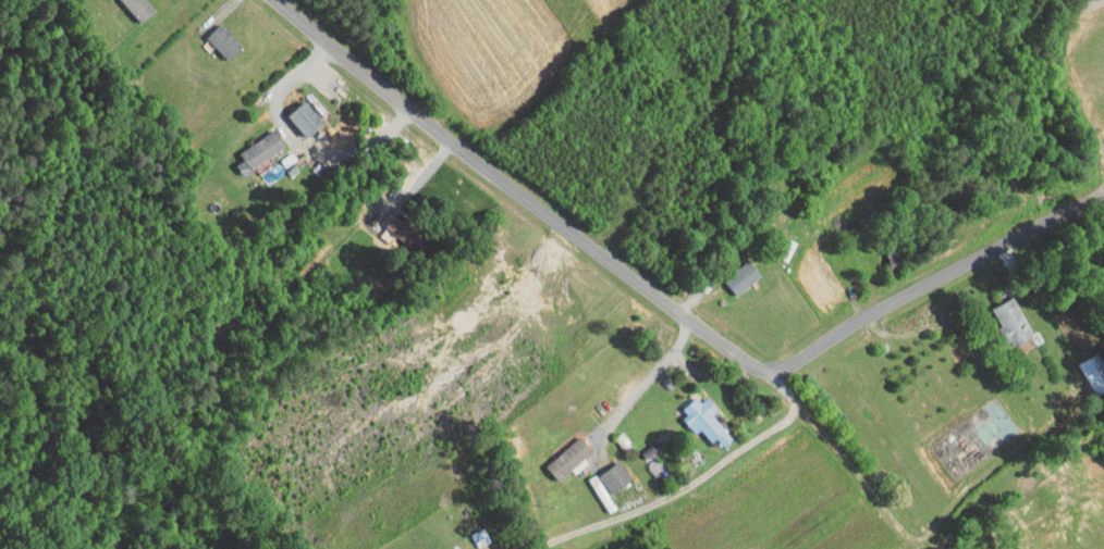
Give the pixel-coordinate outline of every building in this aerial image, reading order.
[(143,0),(115,0),(130,16),(146,2),(143,0)] [(215,54),(231,41),(211,16),(195,29),(215,54)] [(314,115),(292,95),(276,111),(298,132),(314,115)] [(225,158),(231,167),(275,140),(264,123),(228,146),(233,154),(225,158)] [(387,203),(373,218),(398,241),(412,227),(387,203)] [(751,268),(738,254),(713,276),(726,290),(751,268)] [(1001,341),(1023,330),(1005,291),(983,302),(1001,341)] [(1103,380),(1090,347),(1069,355),(1083,388),(1103,380)] [(722,432),(701,409),(705,405),(690,389),(668,409),(685,427),(689,424),(701,436),(706,432),(713,440),(722,432)] [(534,460),(548,475),(582,444),(568,429),(534,460)]
